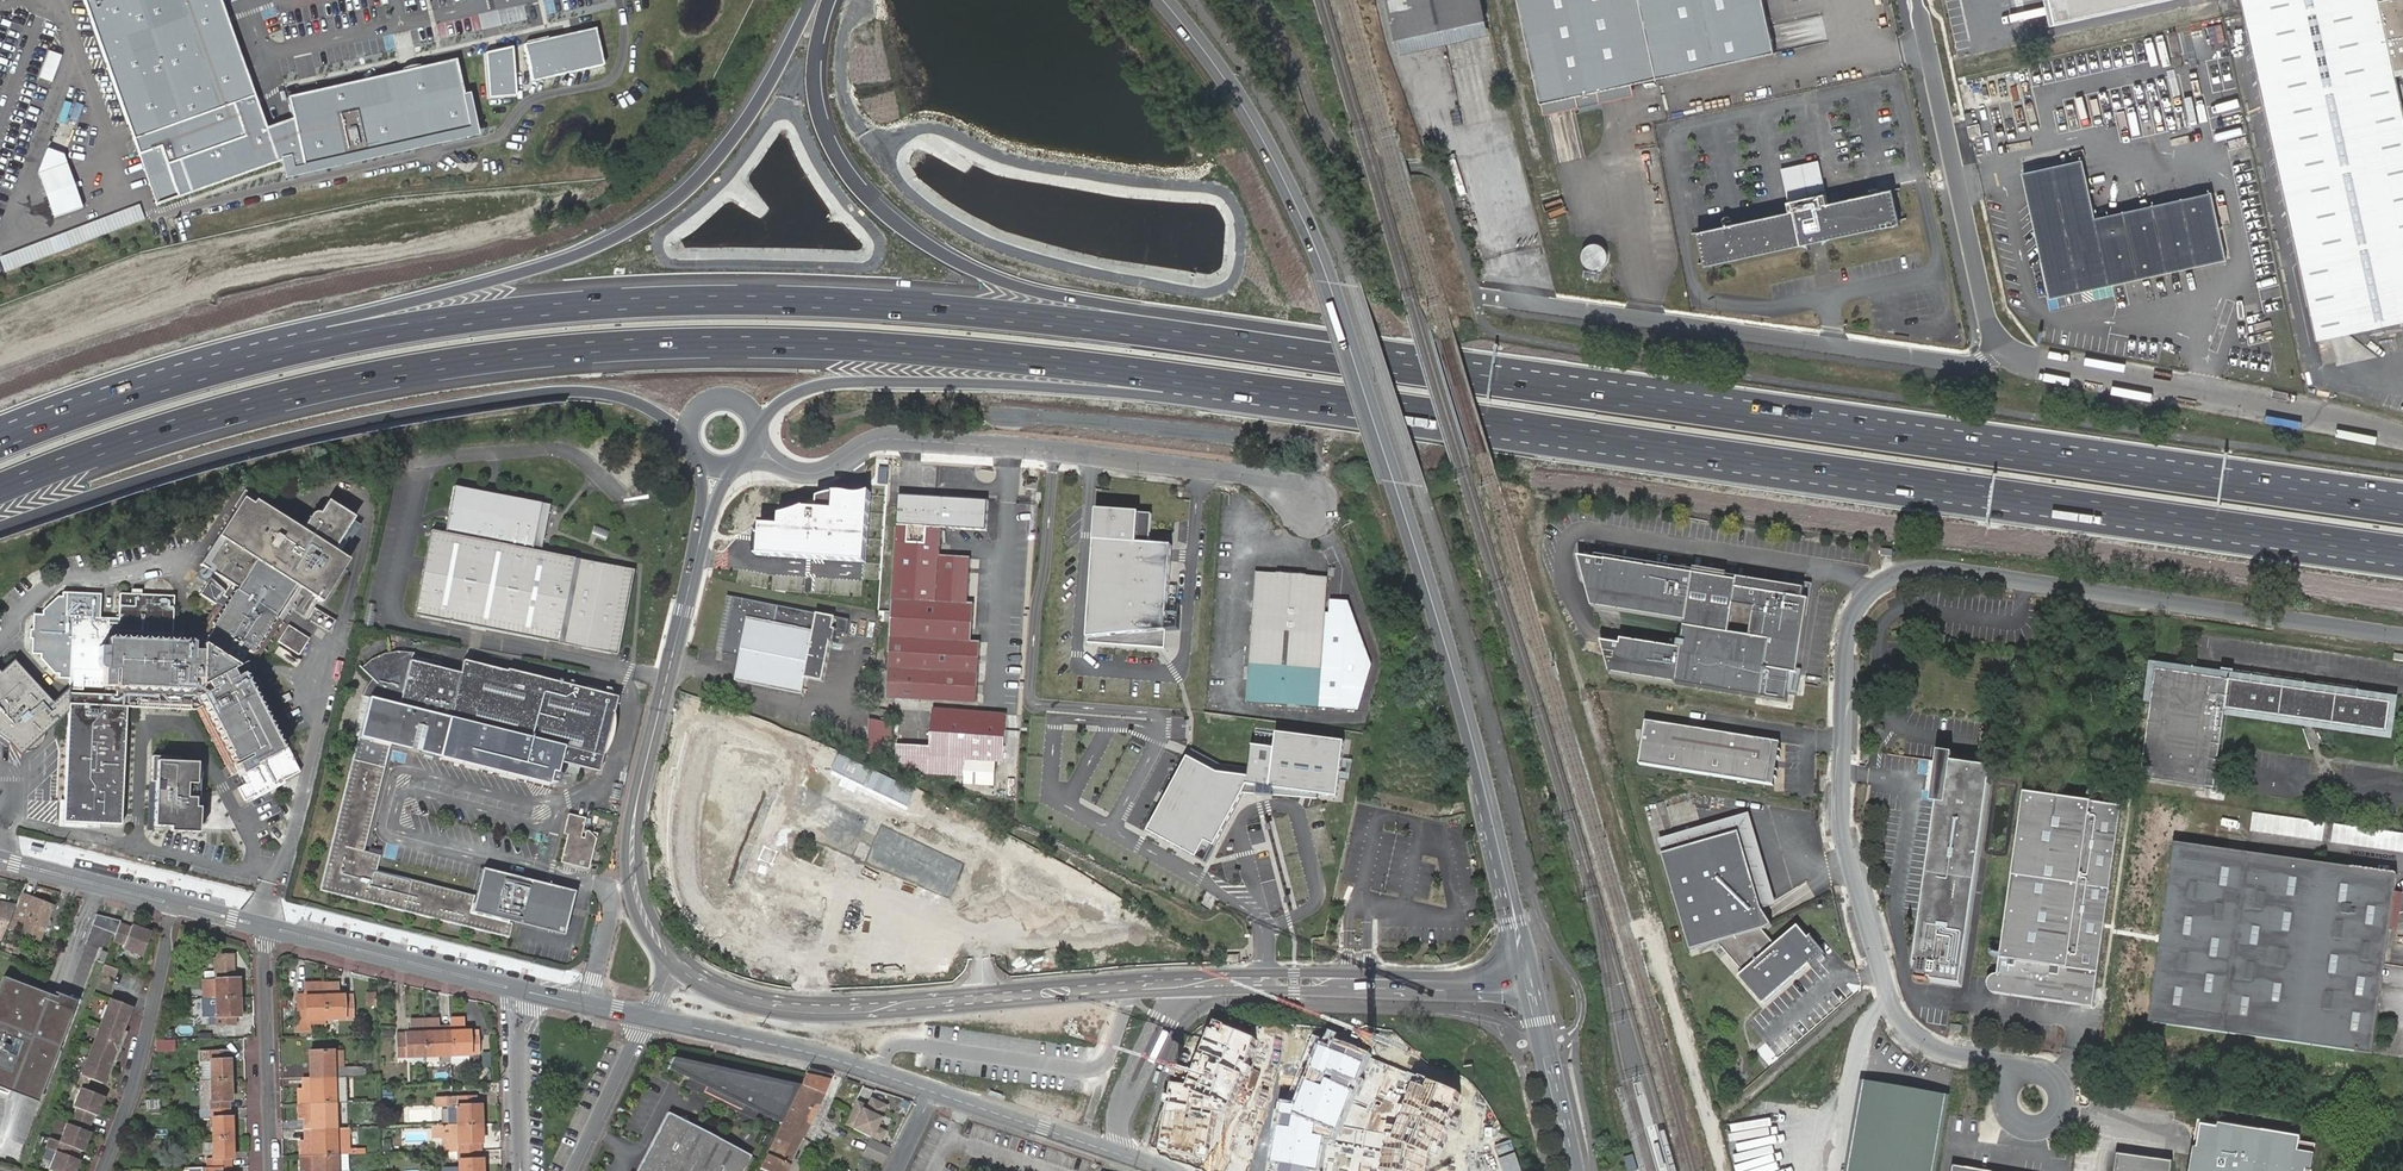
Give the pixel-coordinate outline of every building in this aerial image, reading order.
[(156,206),(283,160),(286,171),(471,130),(455,60),(287,98),(292,119),(265,128),(219,0),(82,0),(156,206)] [(1486,20),(1481,0),(1388,0),(1397,40),(1486,20)] [(1542,103),(1576,96),(1579,108),(1601,103),(1598,91),(1778,53),(1766,0),(1519,0),(1542,103)] [(2052,23),(2160,0),(2046,0),(2052,23)] [(2318,342),(2402,323),(2402,101),(2396,71),(2402,69),(2402,0),(2385,0),(2381,1),(2381,0),(2243,0),(2318,342)] [(595,29),(523,45),(532,82),(603,66),(595,29)] [(49,83),(58,55),(46,51),(37,79),(49,83)] [(67,121),(76,123),(81,105),(72,103),(67,121)] [(1975,124),(1973,113),(1966,114),(1969,126),(1975,124)] [(1969,127),(1971,139),(1982,136),(1979,124),(1969,127)] [(60,138),(58,145),(78,151),(80,144),(60,138)] [(37,173),(53,218),(82,208),(62,154),(46,149),(37,173)] [(1784,165),(1792,198),(1813,194),(1809,175),(1825,172),(1822,157),(1784,165)] [(2094,218),(2082,161),(2023,173),(2050,299),(2225,261),(2211,193),(2094,218)] [(1813,194),(1792,198),(1794,209),(1704,228),(1710,261),(1899,220),(1892,187),(1832,200),(1825,172),(1809,175),(1813,194)] [(34,256),(143,222),(139,209),(1,252),(3,259),(17,255),(20,264),(35,260),(34,256)] [(1603,244),(1597,244),(1594,244),(1592,245),(1588,248),(1585,253),(1585,256),(1586,262),(1589,266),(1591,267),(1595,269),(1598,269),(1601,269),(1604,267),(1606,266),(1609,263),(1610,261),(1611,257),(1610,253),(1609,250),(1607,247),(1603,244)] [(1032,490),(1039,491),(1040,480),(1028,480),(1027,490),(1032,490)] [(414,615),(617,654),(634,571),(532,551),(541,505),(454,488),(445,534),(431,531),(414,615)] [(780,527),(762,526),(761,556),(867,564),(872,494),(867,495),(861,496),(856,496),(851,494),(847,493),(843,493),(836,493),(828,494),(819,498),(818,509),(805,508),(781,516),(780,527)] [(906,670),(904,700),(975,705),(979,644),(970,643),(973,604),(965,603),(968,559),(940,557),(942,528),(988,530),(990,500),(901,495),(889,669),(906,670)] [(314,607),(339,565),(324,556),(344,523),(317,507),(309,520),(307,520),(304,521),(300,523),(292,537),(244,508),(241,512),(232,507),(191,574),(204,582),(196,595),(215,607),(241,564),(296,596),(314,607)] [(1151,514),(1098,509),(1087,642),(1166,649),(1175,545),(1149,543),(1151,514)] [(1799,649),(1809,585),(1788,582),(1742,575),(1741,577),(1582,552),(1600,620),(1799,649)] [(215,607),(205,624),(212,629),(201,646),(201,651),(193,650),(193,643),(172,642),(174,605),(119,602),(117,639),(108,639),(109,621),(98,621),(72,620),(68,682),(68,689),(68,693),(67,701),(67,713),(65,750),(63,783),(63,790),(61,828),(119,831),(125,713),(212,718),(215,724),(220,734),(225,744),(230,753),(235,763),(239,771),(246,784),(239,788),(246,801),(301,772),(288,746),(281,749),(242,674),(235,678),(231,670),(238,667),(247,651),(258,657),(281,620),(296,596),(241,564),(215,607)] [(1328,581),(1257,576),(1249,702),(1319,706),(1357,709),(1360,662),(1356,603),(1339,602),(1338,616),(1325,615),(1328,581)] [(68,682),(72,620),(98,621),(99,595),(62,594),(62,597),(59,597),(45,608),(45,612),(36,612),(33,661),(42,662),(42,666),(55,678),(58,679),(58,682),(68,682)] [(837,618),(736,599),(725,653),(741,657),(736,681),(804,694),(807,677),(825,681),(833,641),(836,642),(839,630),(835,629),(837,618)] [(861,614),(859,631),(874,633),(876,616),(861,614)] [(1791,698),(1799,649),(1600,620),(1614,670),(1791,698)] [(293,661),(303,644),(281,631),(271,648),(293,661)] [(442,754),(550,781),(552,782),(556,779),(557,777),(557,772),(555,771),(557,761),(597,770),(616,695),(505,670),(504,673),(460,663),(456,676),(409,666),(406,666),(408,661),(401,660),(386,660),(377,661),(367,668),(362,672),(368,680),(354,735),(359,736),(320,890),(508,937),(512,921),(516,907),(475,896),(376,871),(380,856),(363,851),(390,746),(394,747),(400,744),(406,743),(410,743),(415,743),(420,745),(427,750),(431,756),(441,758),(442,754)] [(68,689),(53,704),(13,661),(0,673),(0,735),(8,741),(21,755),(67,713),(68,689)] [(2233,679),(2159,667),(2142,776),(2215,788),(2228,707),(2233,679)] [(887,699),(904,700),(906,670),(889,669),(887,699)] [(2392,702),(2233,679),(2228,707),(2388,732),(2392,702)] [(952,711),(949,758),(1000,762),(1004,762),(1007,715),(952,711)] [(883,720),(870,714),(869,747),(881,752),(883,720)] [(1774,737),(1647,717),(1640,761),(1767,781),(1774,737)] [(1218,773),(1191,759),(1152,831),(1207,861),(1248,785),(1339,798),(1347,742),(1279,733),(1277,749),(1255,746),(1250,778),(1218,773)] [(1773,782),(1780,738),(1774,737),(1767,781),(1773,782)] [(400,744),(394,747),(431,756),(427,750),(420,745),(415,743),(410,743),(406,743),(400,744)] [(549,785),(550,781),(442,754),(441,758),(549,785)] [(1932,790),(1930,805),(1936,806),(1926,870),(1975,877),(1976,877),(1990,770),(1951,765),(1951,763),(1952,757),(1937,755),(1936,761),(1932,790)] [(193,813),(193,804),(184,804),(184,790),(194,790),(195,769),(179,768),(179,764),(150,762),(149,788),(154,788),(151,832),(168,833),(167,838),(196,839),(197,813),(193,813)] [(232,774),(239,788),(246,784),(239,771),(232,774)] [(878,809),(796,774),(777,824),(858,857),(878,809)] [(2122,808),(2024,795),(2012,882),(2110,895),(2122,808)] [(585,818),(569,814),(563,833),(567,834),(561,862),(588,869),(597,833),(586,830),(584,838),(581,837),(585,818)] [(2252,814),(2250,832),(2324,840),(2325,822),(2252,814)] [(971,853),(890,816),(872,861),(954,897),(971,853)] [(2334,826),(2332,844),(2402,850),(2402,833),(2334,826)] [(980,833),(974,845),(990,852),(995,840),(980,833)] [(1825,954),(1810,937),(1807,939),(1797,927),(1767,953),(1754,937),(1763,934),(1762,932),(1767,929),(1757,914),(1734,840),(1657,864),(1685,958),(1712,950),(1737,979),(1731,983),(1755,1011),(1808,966),(1809,968),(1825,954)] [(2388,945),(2398,875),(2174,843),(2148,1022),(2372,1054),(2388,945)] [(563,934),(574,891),(482,868),(475,896),(516,907),(512,921),(563,934)] [(828,901),(749,870),(720,942),(757,958),(801,967),(828,901)] [(1975,877),(1926,870),(1913,966),(1916,966),(1914,980),(1960,987),(1975,877)] [(2398,875),(2388,945),(2395,946),(2402,895),(2402,876),(2398,875)] [(2094,1008),(2110,895),(2012,882),(1999,976),(1997,976),(1996,977),(1994,977),(1993,977),(1992,978),(1991,978),(1990,980),(1989,981),(1989,982),(1988,983),(1988,984),(1988,985),(1988,986),(1988,988),(1989,989),(1989,990),(1990,991),(1991,992),(1992,993),(1993,994),(1994,994),(1995,995),(1996,995),(2094,1008)] [(53,906),(24,894),(9,929),(38,941),(53,906)] [(2,938),(7,926),(15,906),(0,903),(0,938),(2,938)] [(94,921),(117,930),(118,927),(120,921),(97,913),(94,921)] [(129,932),(118,927),(117,930),(112,944),(122,948),(125,949),(124,953),(140,960),(149,936),(130,929),(129,932)] [(22,941),(7,935),(4,943),(19,949),(22,941)] [(203,982),(203,999),(207,999),(240,998),(239,979),(234,979),(233,955),(202,956),(203,971),(215,971),(215,982),(203,982)] [(118,971),(103,966),(100,975),(114,981),(118,971)] [(215,982),(215,971),(203,971),(203,982),(215,982)] [(0,987),(0,1091),(8,1094),(10,1090),(21,1094),(39,1101),(78,1000),(60,993),(56,991),(54,996),(4,976),(0,987)] [(308,1021),(325,1020),(324,995),(324,983),(306,984),(306,995),(296,995),(298,1032),(308,1031),(308,1021)] [(324,995),(325,1020),(352,1019),(351,994),(338,995),(338,983),(324,983),(324,995)] [(365,1006),(375,1005),(375,991),(364,991),(365,1006)] [(240,1016),(240,998),(207,999),(208,1018),(208,1026),(236,1026),(236,1017),(240,1016)] [(208,1018),(207,999),(203,999),(194,999),(194,1018),(200,1018),(208,1018)] [(115,1036),(123,1034),(131,1013),(109,1004),(99,1030),(115,1036)] [(463,1017),(450,1017),(450,1032),(451,1056),(469,1055),(469,1067),(478,1067),(477,1031),(463,1031),(463,1017)] [(438,1018),(424,1019),(425,1057),(441,1056),(441,1064),(451,1063),(451,1056),(450,1032),(439,1031),(438,1018)] [(425,1057),(424,1019),(410,1019),(410,1033),(398,1033),(399,1057),(425,1057)] [(173,1027),(163,1028),(163,1037),(174,1037),(173,1027)] [(99,1030),(91,1051),(107,1057),(115,1054),(119,1044),(115,1036),(99,1030)] [(115,1066),(122,1045),(124,1040),(126,1035),(123,1034),(115,1036),(119,1044),(115,1054),(107,1057),(111,1065),(115,1066)] [(175,1041),(155,1041),(156,1051),(175,1050),(175,1041)] [(1325,1041),(1299,1106),(1284,1104),(1273,1163),(1285,1166),(1284,1170),(1310,1170),(1311,1170),(1314,1170),(1322,1170),(1327,1139),(1316,1137),(1320,1124),(1341,1133),(1372,1057),(1325,1041)] [(210,1081),(231,1080),(230,1059),(228,1059),(227,1050),(200,1051),(200,1062),(209,1062),(210,1081)] [(346,1077),(355,1077),(355,1067),(333,1067),(332,1050),(308,1051),(309,1078),(346,1077)] [(90,1081),(103,1086),(111,1065),(107,1057),(91,1051),(80,1077),(90,1081)] [(1218,1060),(1206,1090),(1262,1112),(1273,1081),(1218,1060)] [(672,1062),(670,1066),(694,1077),(708,1084),(704,1092),(741,1110),(745,1103),(758,1109),(778,1119),(794,1088),(770,1083),(771,1078),(715,1066),(715,1071),(672,1062)] [(831,1075),(813,1070),(812,1072),(810,1071),(803,1085),(822,1094),(831,1075)] [(80,1077),(78,1082),(76,1087),(80,1088),(81,1089),(86,1091),(90,1081),(80,1077)] [(347,1103),(346,1077),(309,1078),(309,1090),(301,1090),(297,1090),(298,1104),(335,1103),(347,1103)] [(753,1120),(758,1109),(745,1103),(741,1110),(704,1092),(708,1084),(694,1077),(689,1088),(753,1120)] [(309,1090),(309,1078),(300,1079),(301,1090),(309,1090)] [(1860,1078),(1843,1170),(1928,1170),(1943,1094),(1860,1078)] [(210,1081),(199,1081),(199,1111),(229,1109),(229,1102),(231,1101),(231,1080),(210,1081)] [(822,1094),(803,1085),(782,1128),(802,1138),(822,1094)] [(76,1108),(73,1117),(91,1124),(95,1116),(98,1117),(105,1099),(80,1090),(81,1089),(80,1088),(73,1107),(76,1108)] [(447,1097),(447,1125),(481,1124),(480,1106),(476,1105),(475,1096),(447,1097)] [(868,1108),(856,1103),(846,1126),(879,1142),(884,1132),(875,1128),(886,1107),(872,1100),(868,1108)] [(158,1101),(146,1101),(146,1109),(158,1109),(158,1101)] [(335,1129),(335,1103),(298,1104),(298,1119),(302,1119),(311,1118),(311,1130),(335,1129)] [(229,1109),(199,1111),(199,1118),(211,1118),(212,1139),(233,1138),(232,1118),(229,1117),(229,1109)] [(671,1115),(641,1170),(741,1170),(749,1156),(671,1115)] [(91,1124),(73,1117),(69,1125),(66,1124),(59,1143),(82,1151),(85,1152),(92,1134),(88,1132),(91,1124)] [(311,1118),(302,1119),(302,1130),(311,1130),(311,1118)] [(2199,1120),(2190,1170),(2311,1170),(2314,1156),(2297,1153),(2299,1138),(2199,1120)] [(481,1124),(447,1125),(448,1137),(443,1138),(443,1153),(457,1152),(478,1152),(478,1143),(482,1143),(481,1124)] [(782,1128),(761,1169),(765,1170),(787,1170),(802,1138),(782,1128)] [(300,1157),(337,1155),(336,1139),(335,1129),(311,1130),(311,1141),(303,1142),(300,1142),(300,1157)] [(345,1139),(344,1129),(335,1129),(336,1139),(345,1139)] [(311,1141),(311,1130),(302,1130),(303,1142),(311,1141)] [(233,1138),(212,1139),(213,1167),(231,1167),(231,1159),(233,1158),(233,1138)] [(51,1139),(47,1149),(55,1152),(48,1170),(77,1170),(81,1160),(79,1159),(82,1151),(59,1143),(51,1139)] [(345,1139),(336,1139),(337,1155),(345,1155),(345,1139)] [(882,1164),(889,1149),(870,1140),(862,1155),(882,1164)] [(458,1170),(483,1170),(483,1159),(478,1159),(478,1152),(457,1152),(458,1170)] [(313,1170),(337,1170),(337,1155),(300,1157),(300,1170),(304,1170),(313,1170)] [(337,1170),(346,1170),(345,1155),(337,1155),(337,1170)] [(1624,1158),(1628,1170),(1639,1170),(1634,1155),(1624,1158)] [(2119,1156),(2117,1170),(2174,1170),(2175,1164),(2119,1156)]
